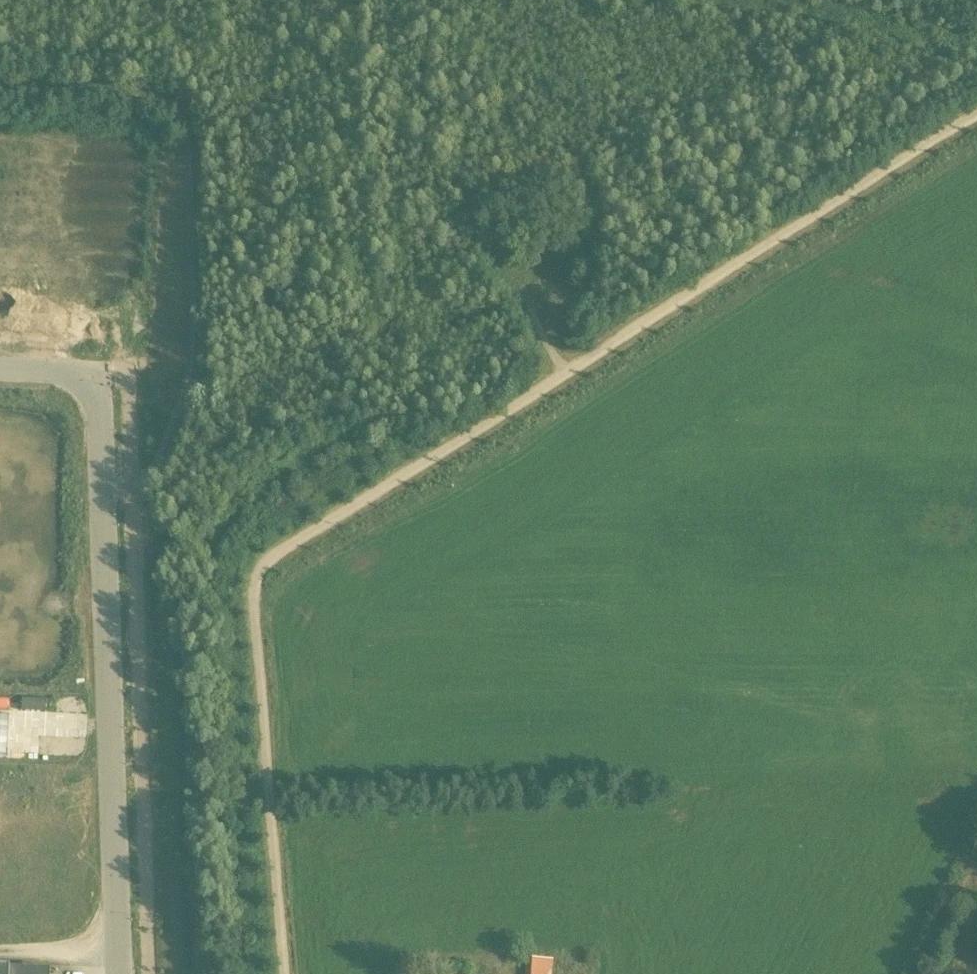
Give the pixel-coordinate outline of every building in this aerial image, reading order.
[(552,958),(527,957),(527,973),(552,973),(552,958)]
